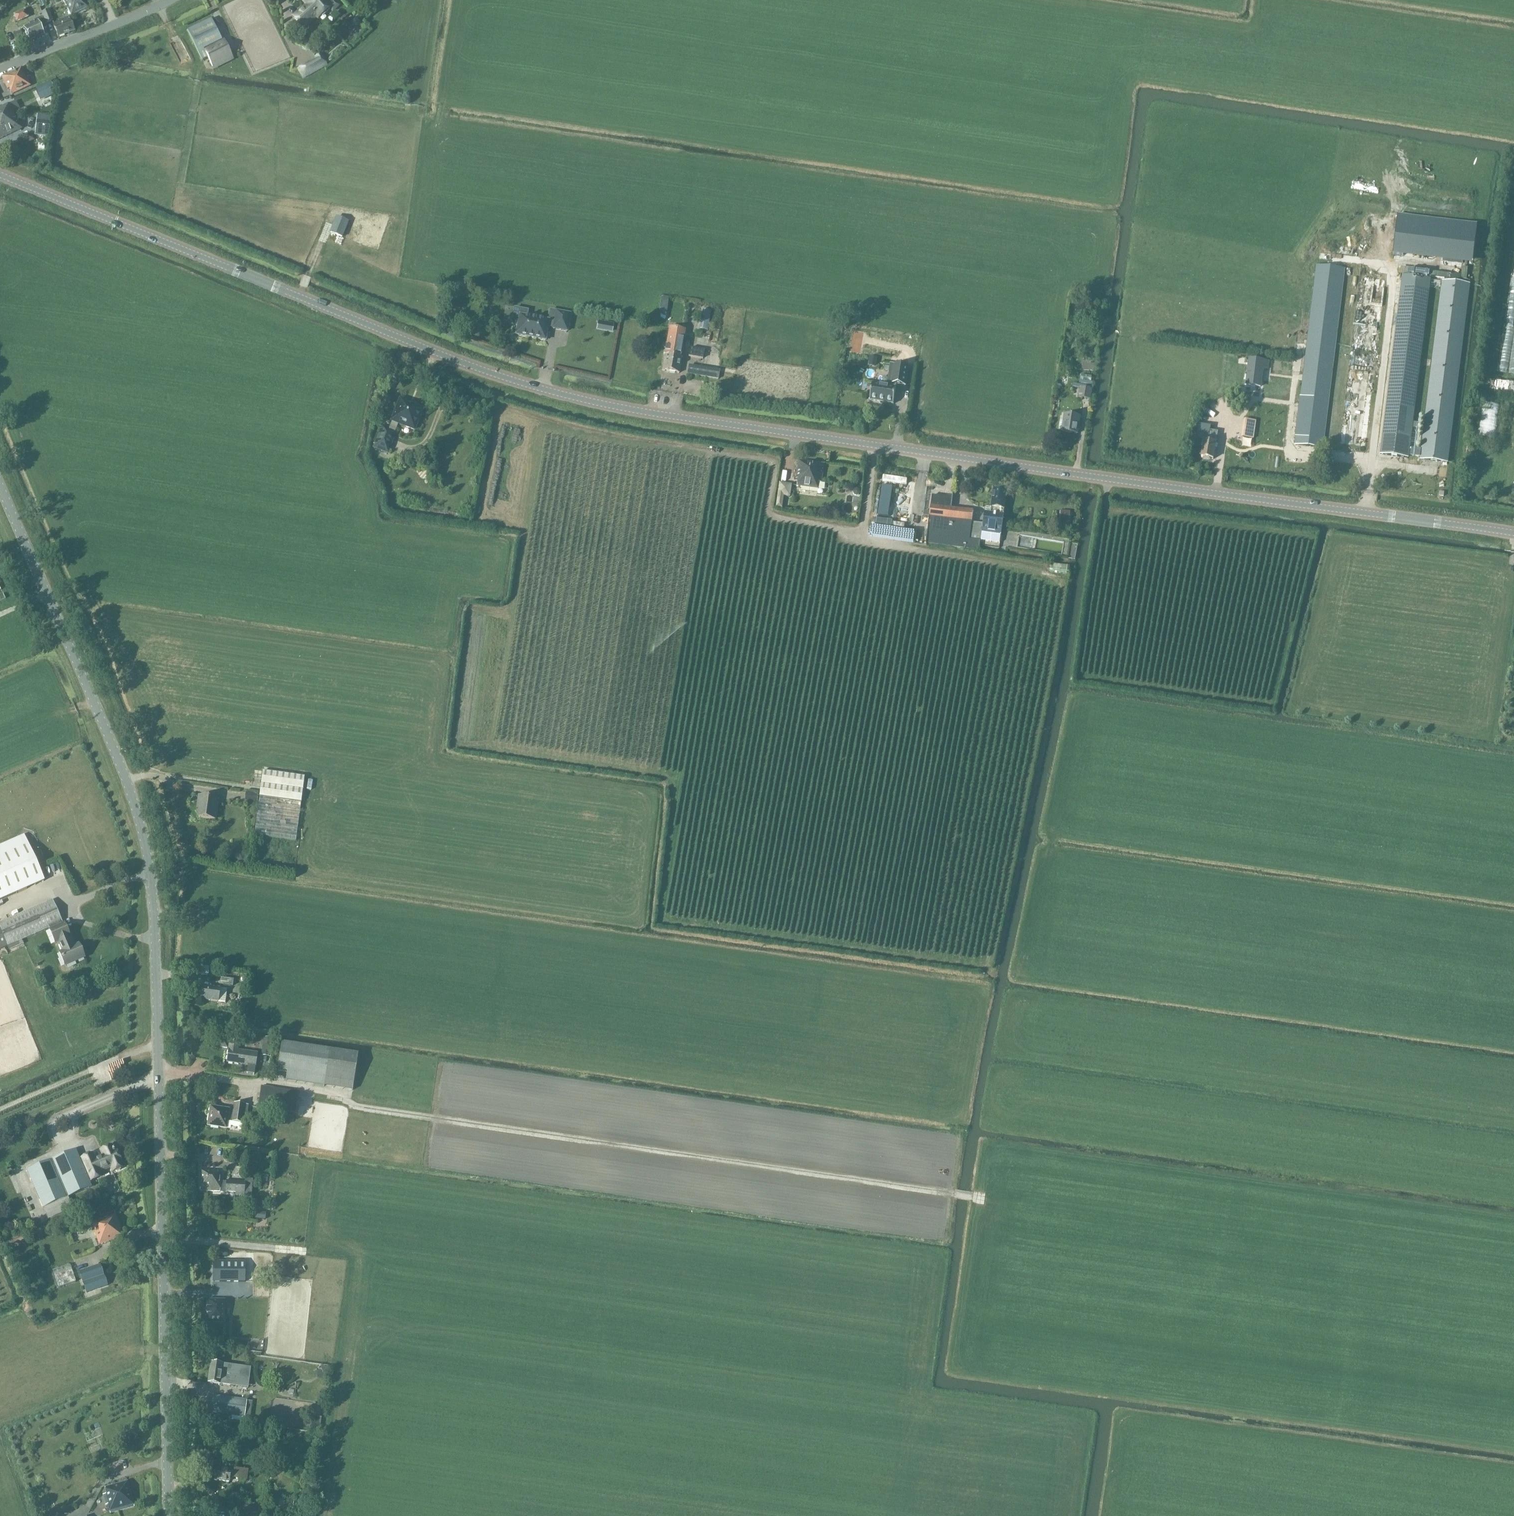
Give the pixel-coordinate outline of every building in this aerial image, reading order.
[(66,3),(72,16),(88,7),(85,0),(64,0),(66,3)] [(304,28),(317,16),(319,18),(331,9),(333,12),(340,6),(334,0),(304,0),(308,6),(294,18),(304,28)] [(15,15),(18,21),(29,17),(26,10),(15,15)] [(42,13),(46,23),(53,20),(49,10),(42,13)] [(30,43),(31,42),(33,44),(36,42),(37,40),(45,36),(43,31),(47,29),(42,17),(34,21),(35,24),(24,28),(30,43)] [(58,37),(75,31),(70,17),(53,23),(58,37)] [(189,32),(202,60),(208,58),(212,67),(233,57),(225,40),(223,41),(213,21),(189,32)] [(173,46),(179,43),(176,37),(170,41),(173,46)] [(298,68),(303,78),(327,65),(321,54),(314,58),(315,59),(298,68)] [(8,90),(10,89),(13,94),(31,86),(23,68),(3,77),(8,90)] [(51,82),(36,89),(38,95),(54,88),(51,82)] [(16,115),(15,114),(21,111),(16,101),(10,103),(0,107),(0,122),(16,115)] [(0,122),(0,139),(22,129),(16,115),(0,122)] [(330,211),(330,202),(321,202),(320,211),(330,211)] [(331,232),(342,237),(353,210),(345,207),(343,212),(345,213),(344,214),(339,212),(331,232)] [(325,242),(338,249),(342,243),(329,235),(325,242)] [(1347,254),(1347,242),(1336,241),(1336,254),(1347,254)] [(1295,444),(1322,447),(1344,268),(1317,264),(1295,444)] [(1355,269),(1339,447),(1366,449),(1379,312),(1370,311),(1372,291),(1384,292),(1385,272),(1355,269)] [(1392,357),(1380,454),(1409,458),(1409,455),(1421,457),(1422,450),(1410,448),(1421,355),(1431,279),(1403,276),(1392,357)] [(1421,457),(1421,459),(1448,462),(1470,284),(1443,281),(1422,450),(1421,457)] [(570,314),(556,311),(555,315),(549,314),(548,320),(519,315),(516,335),(545,340),(547,327),(567,331),(570,314)] [(613,331),(614,324),(606,323),(605,329),(613,331)] [(681,357),(686,331),(670,328),(663,371),(680,374),(683,357),(681,357)] [(689,356),(703,359),(705,350),(690,348),(689,356)] [(716,356),(705,354),(703,361),(715,363),(716,356)] [(1254,360),(1251,386),(1265,388),(1267,369),(1272,370),(1273,363),(1254,360)] [(873,384),(870,401),(894,404),(897,385),(906,386),(909,366),(895,364),(892,387),(887,386),(873,384)] [(1496,389),(1496,380),(1487,379),(1487,389),(1496,389)] [(1092,389),(1081,387),(1080,398),(1091,399),(1092,389)] [(1211,399),(1210,416),(1223,416),(1223,399),(1211,399)] [(373,449),(388,455),(397,434),(395,433),(398,425),(414,432),(422,411),(400,402),(389,430),(381,427),(373,449)] [(1063,432),(1079,434),(1082,417),(1066,415),(1063,432)] [(1242,417),(1240,436),(1252,438),(1255,419),(1242,417)] [(1209,430),(1208,441),(1203,440),(1201,457),(1213,459),(1217,431),(1209,430)] [(791,472),(793,449),(784,449),(782,471),(791,472)] [(798,479),(798,486),(818,489),(819,482),(822,482),(824,463),(798,460),(796,479),(798,479)] [(776,506),(782,506),(783,495),(790,496),(791,484),(780,482),(776,506)] [(985,514),(984,524),(983,533),(1002,535),(1007,493),(994,491),(991,514),(985,514)] [(953,498),(933,496),(927,544),(979,550),(981,541),(970,539),(972,522),(973,511),(951,509),(953,498)] [(970,539),(981,541),(982,533),(983,533),(984,524),(972,522),(970,539)] [(263,771),(255,835),(296,840),(305,777),(263,771)] [(198,817),(215,820),(218,799),(199,796),(198,805),(199,806),(198,817)] [(45,881),(24,835),(0,846),(0,900),(45,881)] [(247,858),(237,862),(239,866),(249,862),(247,858)] [(49,929),(63,924),(53,900),(0,922),(0,950),(8,946),(49,929)] [(73,947),(63,924),(49,929),(55,942),(59,941),(63,951),(60,953),(65,965),(85,957),(79,944),(73,947)] [(202,985),(200,998),(217,1001),(218,994),(231,996),(232,985),(219,983),(211,982),(210,986),(202,985)] [(227,1046),(229,1046),(230,1041),(228,1041),(228,1039),(219,1038),(219,1040),(219,1044),(221,1047),(227,1048),(227,1046)] [(264,1038),(262,1054),(269,1055),(272,1039),(264,1038)] [(230,1040),(230,1041),(229,1046),(227,1062),(248,1065),(246,1073),(254,1074),(257,1054),(237,1051),(239,1042),(230,1040)] [(282,1043),(278,1070),(287,1072),(325,1077),(329,1050),(282,1043)] [(259,1107),(295,1112),(298,1092),(262,1087),(259,1107)] [(229,1109),(210,1107),(207,1125),(226,1128),(227,1121),(231,1122),(242,1124),(245,1105),(234,1103),(233,1112),(229,1111),(229,1109)] [(81,1163),(88,1177),(90,1176),(92,1181),(101,1177),(99,1172),(111,1167),(113,1171),(115,1170),(117,1171),(120,1170),(121,1168),(123,1167),(121,1162),(121,1161),(120,1159),(121,1157),(120,1154),(118,1153),(117,1150),(115,1151),(114,1149),(113,1150),(111,1146),(101,1150),(103,1155),(94,1159),(93,1158),(92,1154),(82,1158),(83,1162),(81,1163)] [(81,1163),(76,1150),(27,1171),(43,1208),(92,1187),(88,1177),(81,1163)] [(201,1170),(200,1191),(236,1192),(235,1196),(243,1196),(244,1182),(226,1181),(226,1182),(221,1181),(221,1173),(215,1173),(215,1171),(201,1170)] [(98,1211),(89,1214),(91,1220),(99,1245),(122,1237),(119,1231),(121,1230),(115,1212),(100,1217),(98,1211)] [(213,1261),(213,1281),(245,1282),(245,1261),(213,1261)] [(69,1263),(51,1270),(57,1286),(75,1280),(69,1263)] [(100,1265),(79,1272),(87,1293),(107,1286),(100,1265)] [(223,1298),(207,1298),(207,1306),(206,1306),(206,1312),(207,1312),(207,1320),(223,1320),(223,1298)] [(247,1394),(250,1368),(210,1363),(207,1382),(234,1386),(233,1392),(247,1394)] [(210,1396),(208,1412),(244,1417),(246,1401),(210,1396)] [(215,1470),(213,1480),(228,1482),(229,1477),(247,1480),(248,1471),(234,1469),(233,1472),(215,1470)] [(107,1494),(103,1495),(106,1505),(108,1505),(110,1513),(134,1507),(128,1482),(105,1488),(107,1494)] [(258,1508),(245,1507),(244,1515),(257,1515),(258,1508)]
